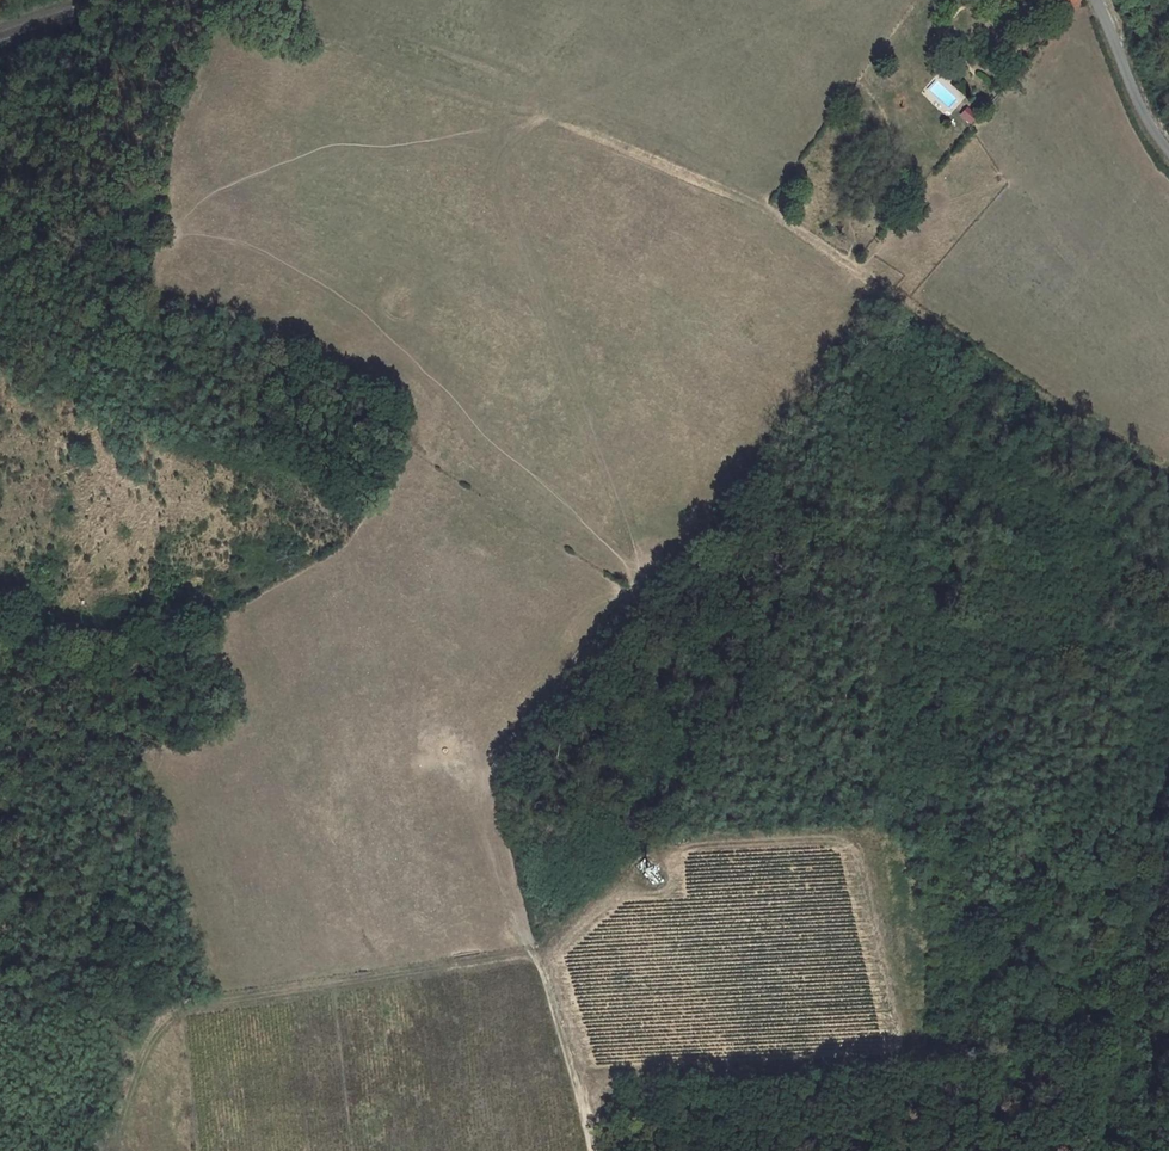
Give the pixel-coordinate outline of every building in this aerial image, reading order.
[(1054,2),(1068,16),(1080,2),(1078,0),(1068,0),(1057,0),(1054,2)]
